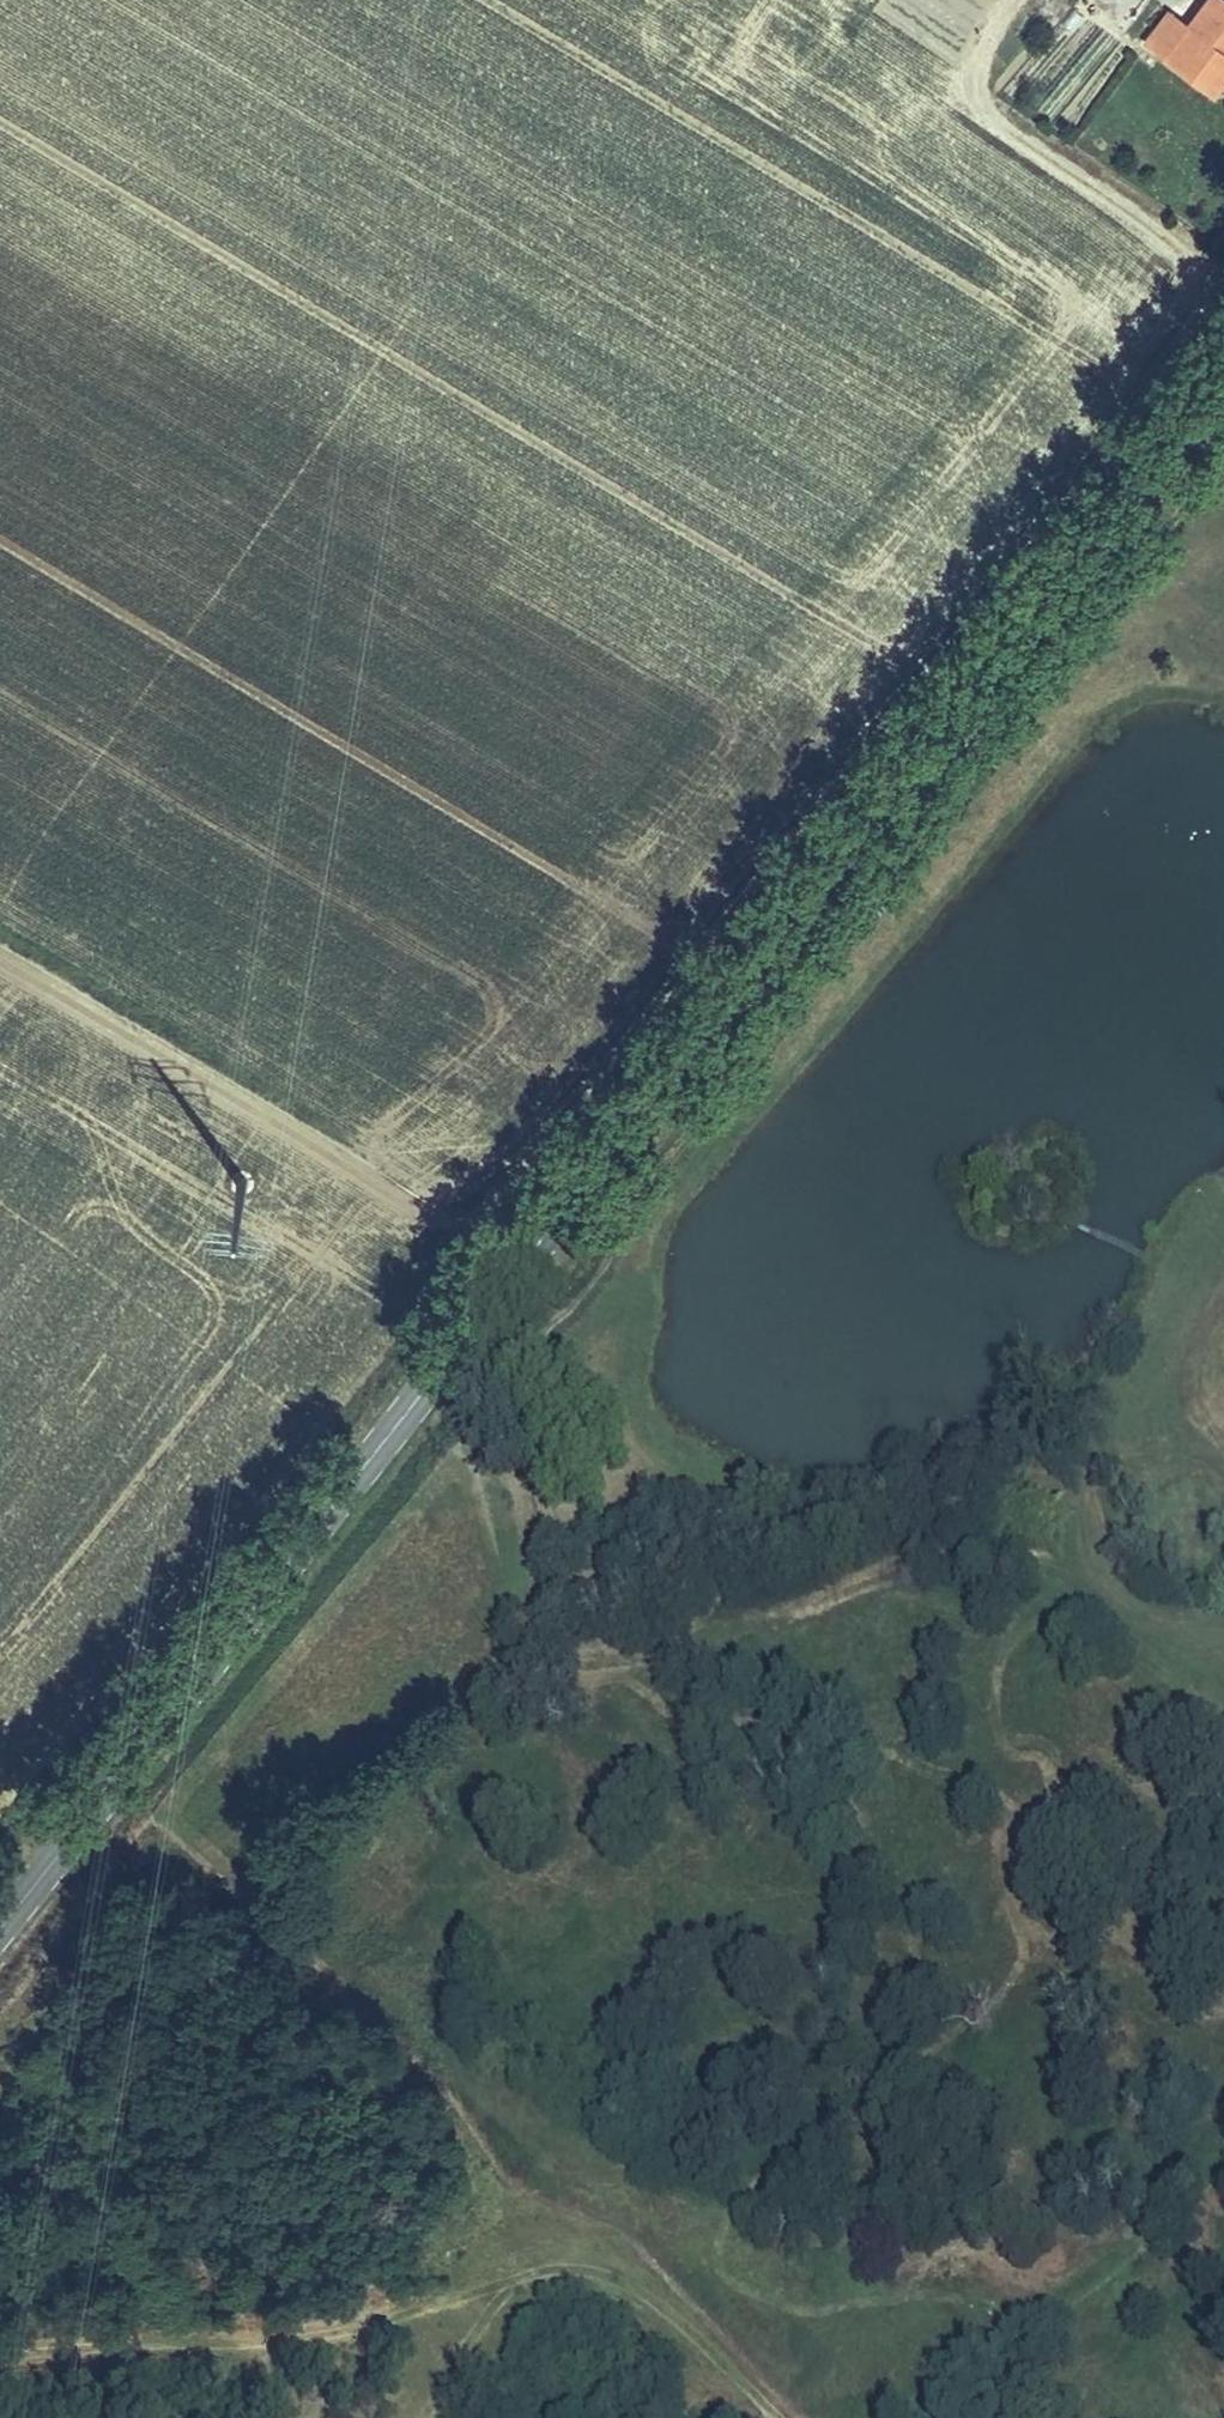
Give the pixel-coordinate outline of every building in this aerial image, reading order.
[(1221,52),(1223,48),(1223,0),(1205,0),(1187,23),(1168,6),(1143,36),(1212,93),(1223,78),(1223,55),(1221,52)]
